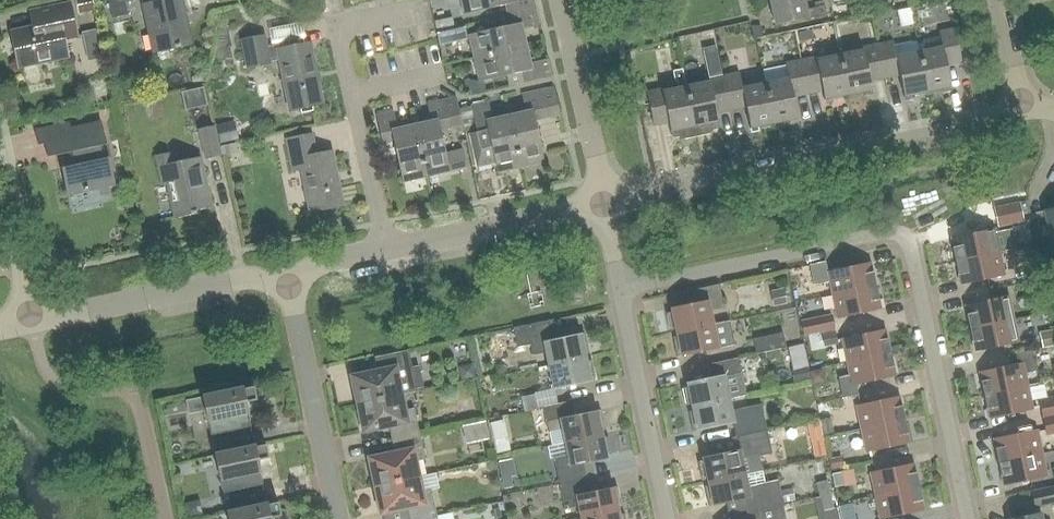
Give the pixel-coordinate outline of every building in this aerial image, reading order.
[(110,18),(127,15),(124,2),(136,0),(107,0),(110,18)] [(192,44),(182,0),(164,0),(143,5),(154,52),(192,44)] [(464,15),(505,5),(508,15),(535,9),(533,0),(461,0),(464,15)] [(805,0),(770,0),(776,25),(809,17),(809,18),(827,14),(824,4),(807,8),(805,0)] [(71,4),(29,12),(32,28),(14,32),(21,66),(65,57),(61,40),(77,37),(71,4)] [(535,9),(508,15),(510,25),(469,35),(474,58),(526,46),(522,29),(539,25),(535,9)] [(100,27),(87,29),(90,58),(104,56),(100,27)] [(439,45),(461,40),(458,27),(436,32),(439,45)] [(918,44),(919,50),(927,91),(952,86),(947,64),(962,61),(955,28),(939,31),(940,35),(923,39),(918,44)] [(323,105),(311,42),(268,51),(264,35),(241,40),(247,69),(270,64),(270,63),(279,61),(289,112),(323,105)] [(893,40),(877,44),(884,77),(900,74),(904,96),(927,91),(919,50),(918,44),(917,40),(894,45),(893,40)] [(870,80),(884,77),(877,44),(863,47),(863,49),(840,53),(849,94),(872,90),(870,80)] [(702,48),(705,63),(718,60),(715,45),(702,48)] [(526,46),(474,58),(480,82),(506,76),(509,86),(523,82),(551,76),(547,58),(530,62),(526,46)] [(825,99),(849,94),(840,53),(817,58),(816,56),(800,60),(807,93),(823,90),(825,99)] [(793,96),(807,93),(800,60),(786,62),(789,77),(765,82),(774,122),(798,117),(793,96)] [(696,136),(685,86),(682,70),(673,72),(674,81),(676,81),(677,87),(663,90),(663,89),(648,92),(655,125),(669,122),(672,136),(679,134),(679,137),(683,139),(696,136)] [(751,127),(774,122),(765,82),(743,86),(740,72),(723,76),(730,110),(746,106),(751,127)] [(716,113),(730,110),(723,76),(709,79),(709,81),(685,86),(696,136),(710,133),(712,130),(712,127),(719,126),(716,113)] [(186,90),(191,108),(211,103),(207,85),(186,90)] [(553,86),(522,94),(526,111),(508,115),(520,166),(544,161),(534,119),(559,113),(553,86)] [(441,129),(450,127),(462,125),(456,97),(427,104),(431,121),(415,125),(426,176),(450,171),(441,129)] [(473,114),(462,116),(465,131),(476,128),(477,131),(469,133),(477,166),(479,166),(491,163),(495,162),(497,171),(520,166),(508,115),(492,119),(488,102),(471,106),(473,114)] [(403,182),(426,176),(415,125),(398,129),(394,112),(377,115),(383,143),(394,140),(403,182)] [(47,157),(58,155),(63,154),(63,155),(66,168),(61,169),(67,195),(98,188),(99,194),(115,191),(100,123),(70,129),(69,124),(34,132),(37,146),(44,144),(47,157)] [(204,159),(221,155),(214,126),(197,130),(204,159)] [(308,212),(343,205),(332,152),(316,155),(312,135),(285,140),(292,172),(300,170),(308,212)] [(195,211),(212,207),(201,157),(173,163),(171,152),(156,155),(163,185),(167,185),(174,218),(196,214),(195,211)] [(1023,222),(1019,202),(993,208),(997,227),(1023,222)] [(1041,243),(1047,269),(1053,268),(1053,209),(1047,211),(1053,240),(1041,243)] [(994,229),(950,238),(955,261),(999,252),(1013,249),(1009,228),(995,231),(994,229)] [(955,261),(960,284),(1004,275),(999,252),(955,261)] [(1025,263),(1029,279),(1043,275),(1040,260),(1025,263)] [(829,281),(832,295),(876,285),(871,262),(827,272),(825,262),(809,265),(813,285),(829,281)] [(675,330),(675,332),(713,324),(710,311),(724,308),(718,284),(691,290),(694,303),(670,308),(671,312),(666,313),(670,331),(675,330)] [(876,285),(832,295),(836,318),(881,309),(876,285)] [(1008,296),(964,305),(969,328),(1013,319),(1008,296)] [(1036,314),(1051,311),(1048,297),(1033,300),(1036,314)] [(800,321),(803,336),(834,329),(831,315),(800,321)] [(969,328),(974,351),(1018,342),(1013,319),(969,328)] [(548,366),(586,358),(585,354),(589,353),(584,333),(556,339),(552,320),(513,328),(517,347),(530,345),(533,355),(545,353),(548,366)] [(729,321),(713,324),(675,332),(676,336),(672,337),(677,357),(734,345),(729,321)] [(890,352),(885,329),(841,339),(846,362),(890,352)] [(785,347),(782,333),(753,339),(756,353),(785,347)] [(358,404),(400,395),(417,391),(416,389),(423,387),(419,366),(412,367),(408,350),(374,357),(377,372),(352,377),(353,380),(351,383),(353,391),(356,393),(358,404)] [(1017,364),(979,372),(984,395),(1028,386),(1025,373),(1035,371),(1031,351),(1015,355),(1017,364)] [(855,384),(895,376),(890,352),(846,362),(849,375),(838,378),(842,398),(858,394),(855,384)] [(586,358),(548,366),(553,390),(591,382),(590,378),(595,377),(591,359),(586,360),(586,358)] [(687,386),(682,387),(686,405),(691,404),(691,407),(729,399),(746,395),(738,358),(707,365),(710,378),(686,383),(687,386)] [(202,397),(210,435),(250,427),(245,403),(256,400),(253,386),(202,397)] [(984,395),(988,418),(1032,409),(1028,386),(984,395)] [(400,395),(358,404),(363,431),(388,425),(391,439),(419,434),(414,408),(404,410),(400,395)] [(904,420),(899,396),(855,406),(860,429),(904,420)] [(1053,415),(1053,396),(1038,400),(1042,418),(1053,415)] [(692,411),(688,411),(693,432),(733,423),(736,437),(767,430),(764,416),(761,404),(731,410),(729,399),(691,407),(692,411)] [(548,432),(562,429),(564,442),(602,435),(601,431),(605,430),(601,410),(574,415),(571,401),(543,407),(548,432)] [(1042,418),(1046,436),(1053,434),(1053,415),(1042,418)] [(824,417),(811,419),(817,454),(830,451),(824,417)] [(865,452),(909,443),(904,420),(860,429),(865,452)] [(703,461),(698,462),(702,480),(707,479),(707,481),(745,474),(745,473),(762,470),(759,456),(772,453),(767,430),(736,437),(739,450),(702,457),(703,461)] [(1037,430),(993,439),(998,462),(1042,453),(1037,430)] [(424,459),(419,434),(391,439),(394,453),(369,459),(370,462),(368,465),(370,473),(373,475),(375,486),(418,477),(414,461),(424,459)] [(587,478),(584,464),(607,459),(606,455),(611,454),(608,436),(602,437),(602,435),(564,442),(567,454),(553,457),(559,484),(587,478)] [(211,439),(215,455),(231,452),(228,436),(211,439)] [(257,460),(268,458),(265,444),(231,452),(215,455),(223,493),(262,484),(257,460)] [(1003,485),(1047,476),(1042,453),(998,462),(1003,485)] [(919,486),(914,463),(870,473),(874,496),(919,486)] [(708,506),(745,499),(748,512),(783,505),(777,480),(764,483),(762,470),(745,473),(745,474),(707,481),(708,485),(704,486),(708,506)] [(418,477),(375,486),(381,512),(406,507),(408,518),(419,518),(436,515),(431,490),(421,492),(418,477)] [(855,501),(839,505),(832,477),(817,480),(826,518),(859,518),(855,501)] [(578,506),(581,518),(582,518),(618,511),(617,507),(621,506),(617,486),(590,492),(587,478),(559,484),(564,509),(578,506)] [(879,518),(923,510),(919,486),(874,496),(879,518)] [(1030,491),(1034,508),(1053,503),(1053,486),(1030,491)] [(227,513),(244,509),(240,494),(224,497),(227,513)] [(228,518),(270,518),(269,518),(281,516),(278,502),(244,509),(227,513),(228,518)] [(749,518),(786,518),(783,505),(748,512),(749,518)] [(1038,514),(1023,517),(1021,507),(1008,510),(1010,518),(1039,518),(1038,514)]
